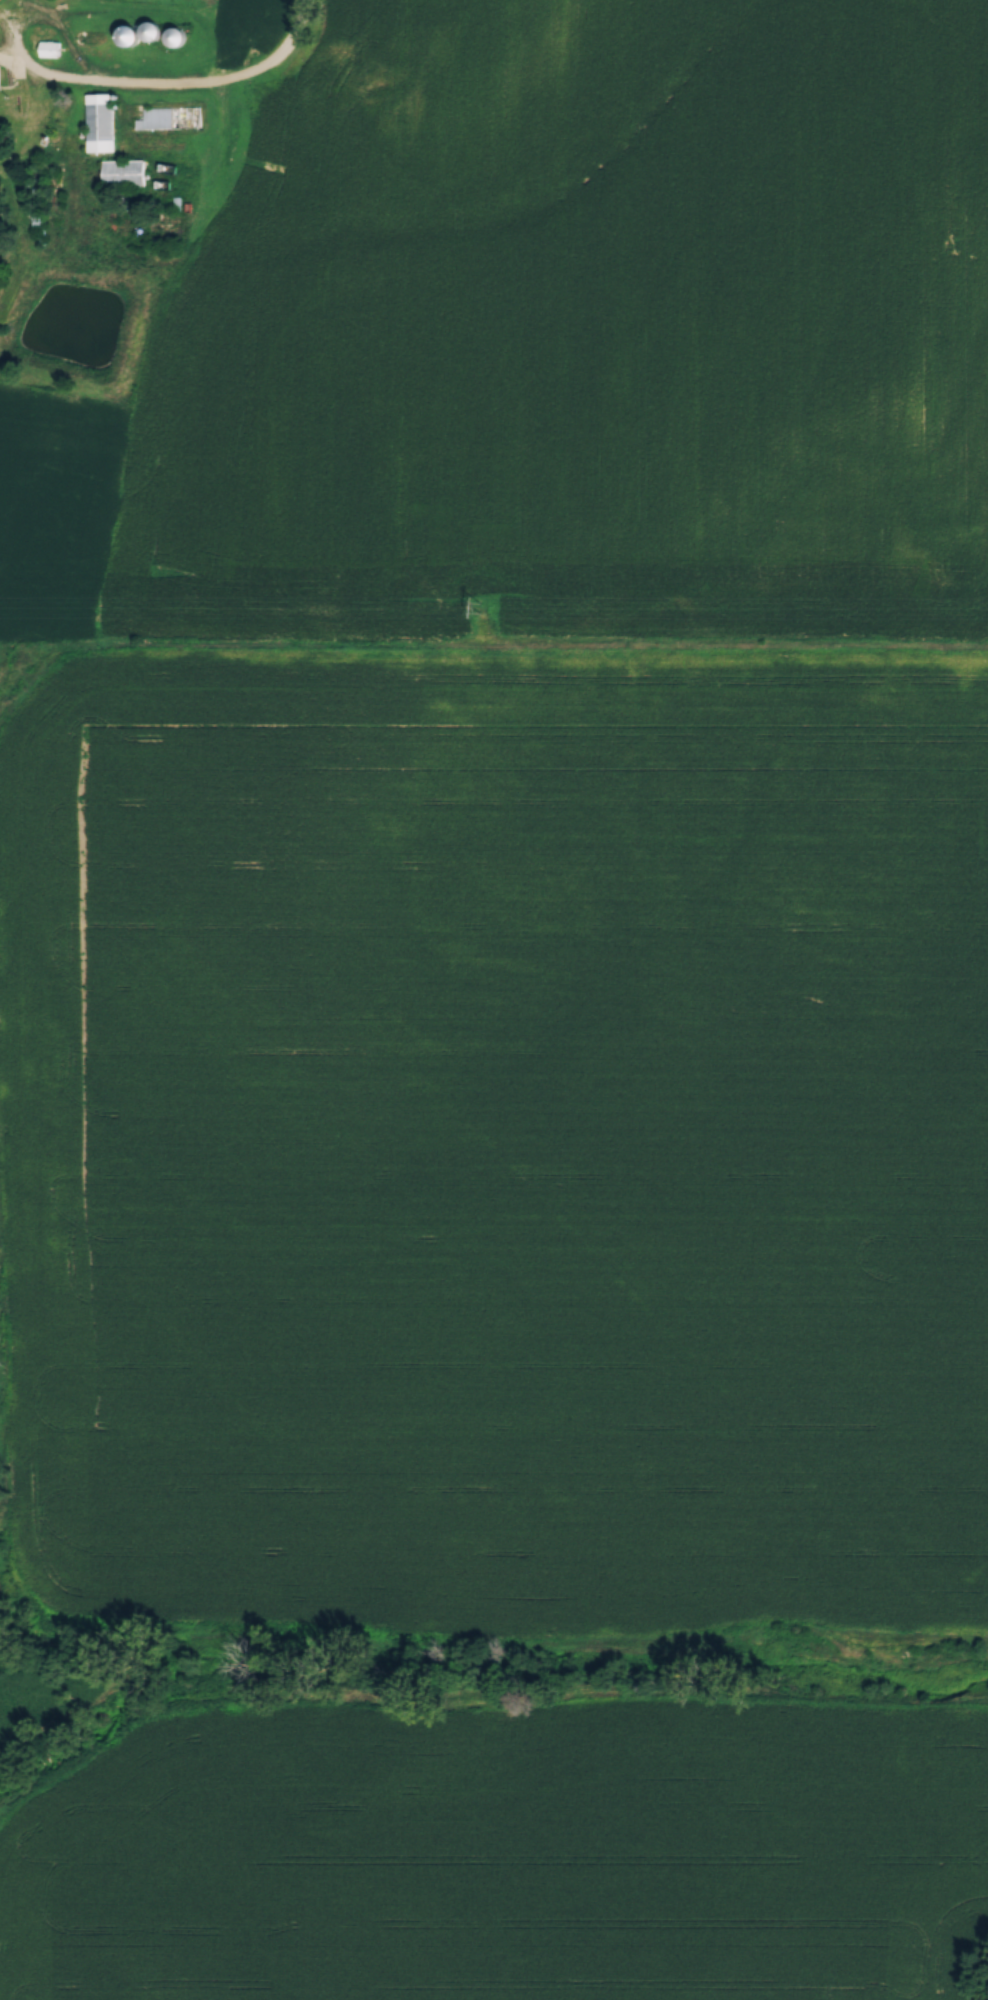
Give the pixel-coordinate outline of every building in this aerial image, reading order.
[(154,39),(164,28),(151,16),(141,27),(154,39)] [(128,43),(140,36),(132,21),(120,27),(128,43)] [(172,43),(187,38),(182,22),(167,27),(172,43)] [(115,148),(115,89),(87,89),(87,148),(115,148)] [(201,123),(201,102),(144,103),(144,116),(137,116),(137,124),(201,123)] [(145,185),(145,156),(103,156),(103,185),(145,185)]
